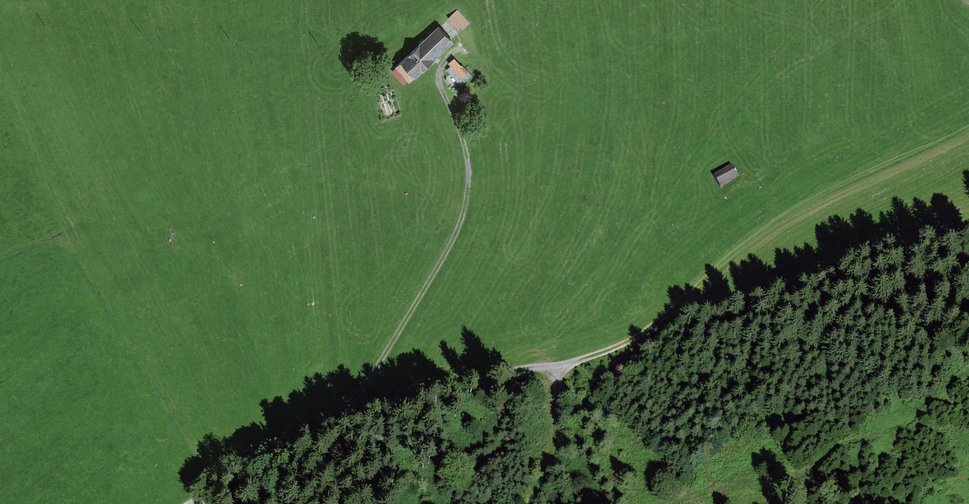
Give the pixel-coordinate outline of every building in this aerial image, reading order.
[(462,31),(472,22),(459,8),(449,17),(462,31)] [(457,44),(440,25),(401,60),(418,78),(457,44)] [(474,76),(455,58),(447,68),(463,86),(474,76)] [(718,176),(722,185),(741,176),(737,167),(718,176)]
